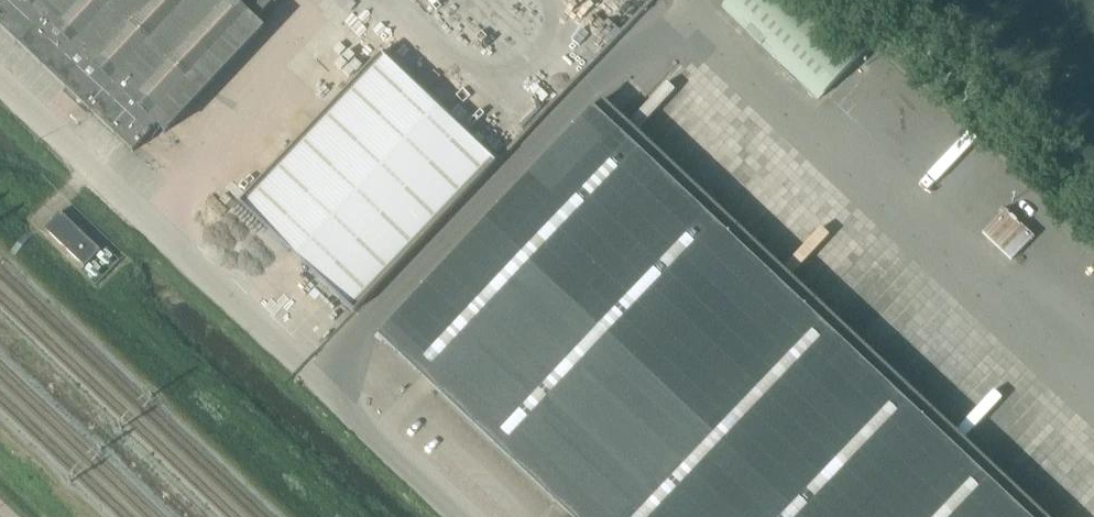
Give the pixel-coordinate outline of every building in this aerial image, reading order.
[(133,152),(158,126),(165,133),(263,30),(262,29),(270,21),(263,13),(275,0),(0,0),(0,27),(133,152)] [(818,101),(870,47),(822,0),(728,0),(721,7),(818,101)] [(239,204),(354,312),(495,163),(380,53),(239,204)] [(598,104),(379,336),(568,515),(571,516),(1037,516),(598,104)] [(45,229),(85,267),(101,251),(61,213),(45,229)]
